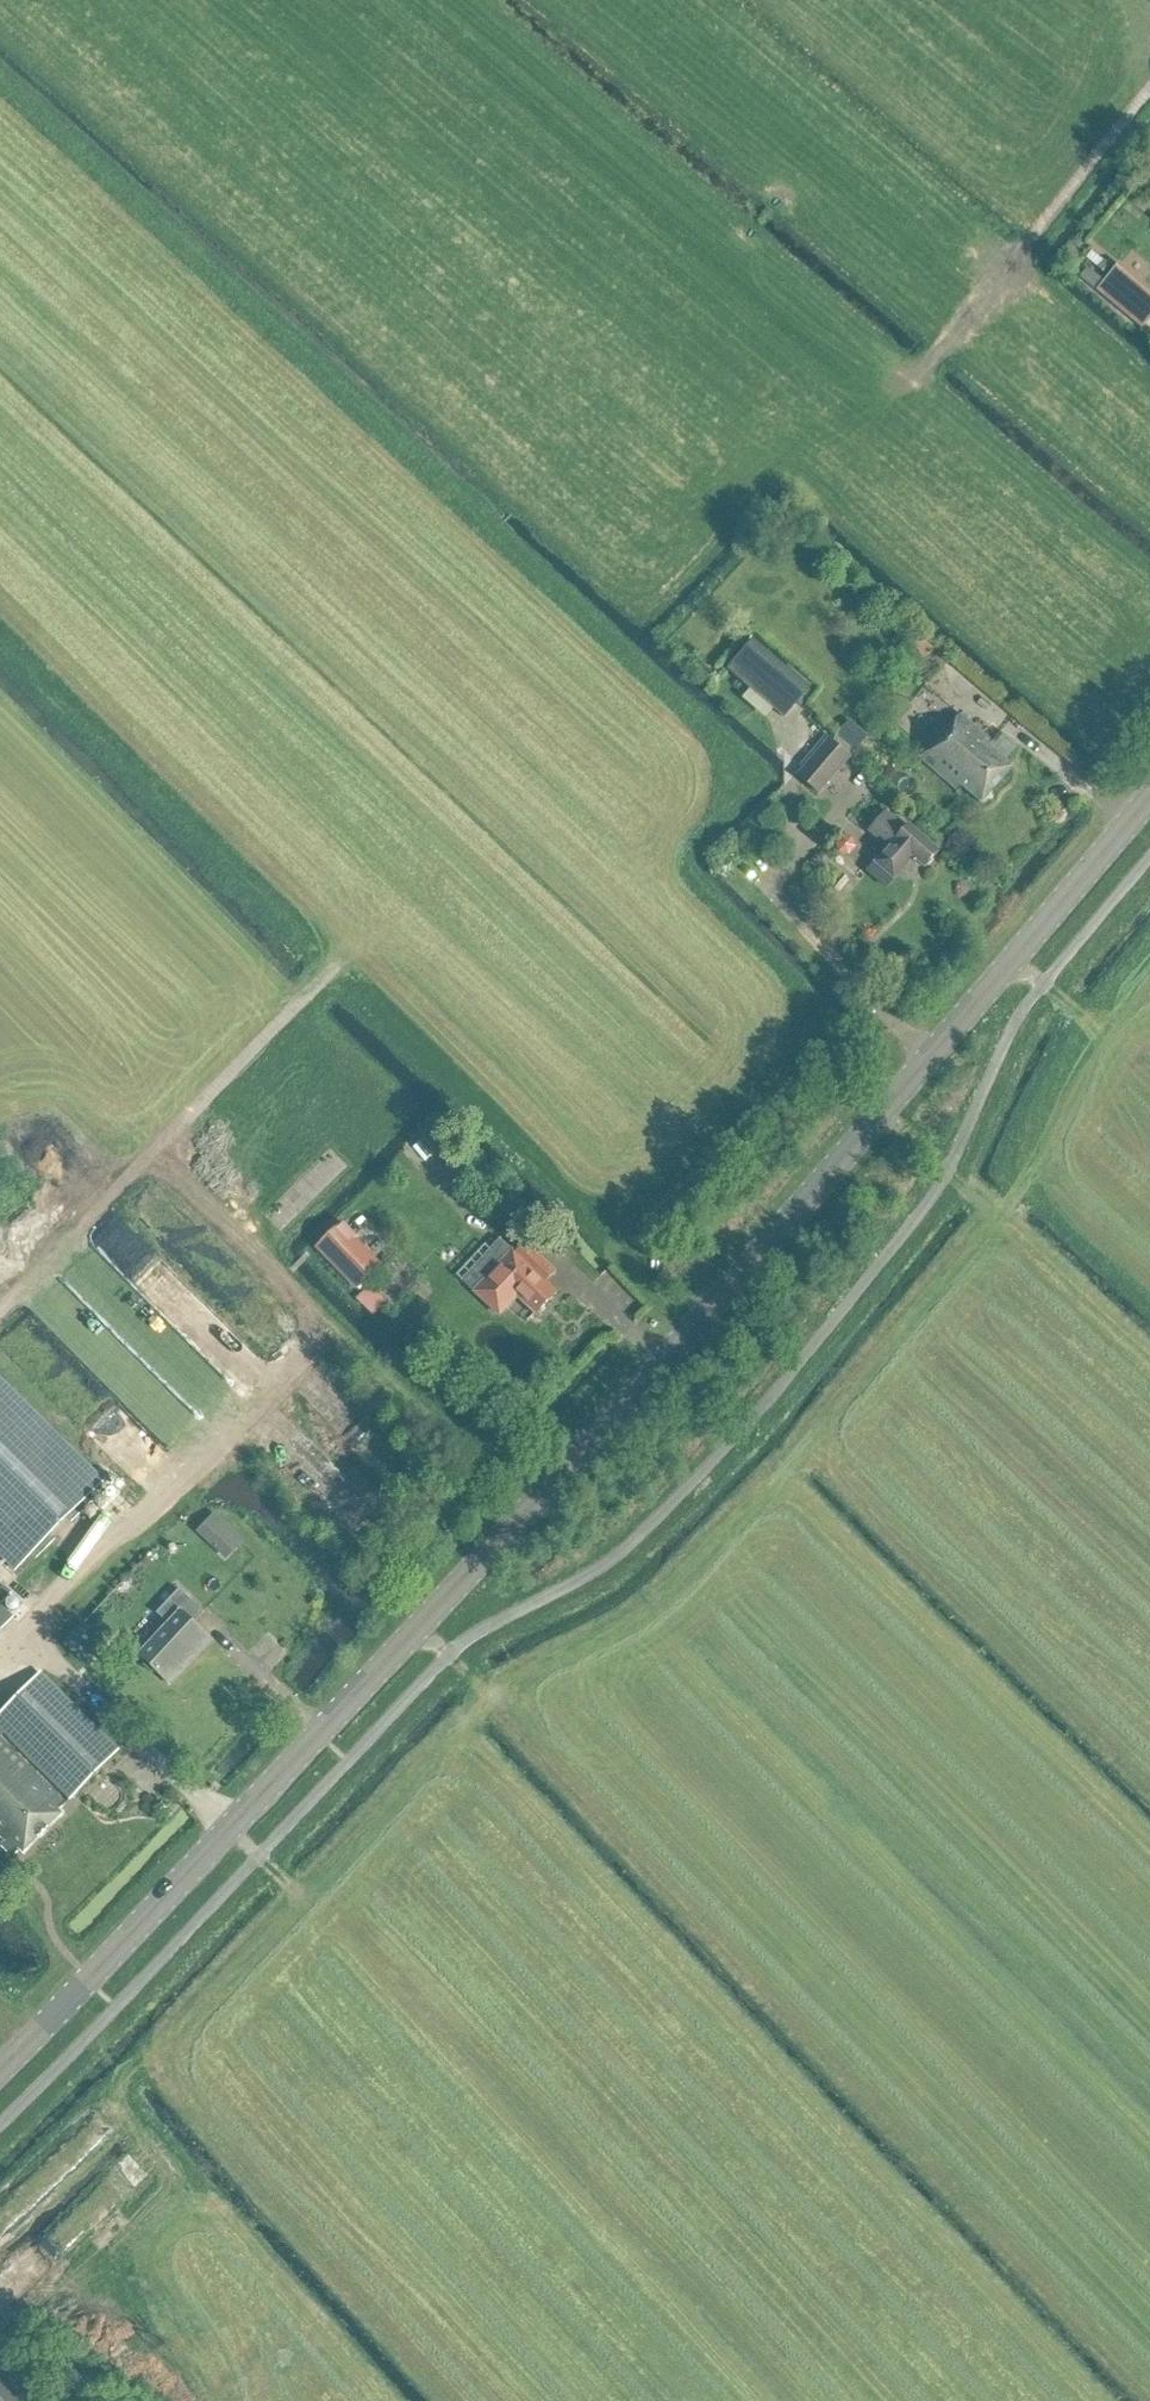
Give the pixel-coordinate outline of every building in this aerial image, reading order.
[(1095,291),(1140,330),(1149,318),(1149,291),(1119,264),(1095,291)] [(783,719),(809,689),(752,639),(726,669),(783,719)] [(992,744),(959,715),(946,729),(944,727),(917,758),(957,792),(961,788),(980,804),(1011,768),(988,748),(992,744)] [(868,737),(848,721),(834,737),(854,753),(868,737)] [(801,771),(794,780),(815,798),(822,789),(848,758),(827,740),(801,771)] [(904,830),(885,813),(868,833),(887,850),(874,864),(893,880),(911,858),(923,869),(937,853),(907,826),(904,830)] [(356,1291),(382,1266),(341,1223),(314,1248),(356,1291)] [(98,1237),(62,1273),(113,1323),(151,1285),(137,1270),(134,1273),(98,1237)] [(555,1274),(543,1263),(524,1245),(514,1257),(505,1266),(501,1262),(473,1293),(491,1310),(495,1312),(501,1312),(505,1310),(516,1298),(535,1316),(555,1294),(545,1284),(555,1274)] [(385,1301),(368,1285),(354,1300),(371,1316),(385,1301)] [(16,1568),(102,1481),(0,1377),(0,1552),(16,1568)] [(100,1436),(141,1478),(168,1452),(128,1409),(100,1436)] [(213,1509),(194,1530),(225,1557),(244,1536),(213,1509)] [(169,1684),(187,1665),(183,1661),(206,1636),(192,1624),(203,1612),(179,1589),(156,1613),(167,1624),(138,1655),(169,1684)] [(18,1612),(0,1594),(0,1631),(18,1612)] [(39,1674),(0,1714),(0,1733),(2,1731),(70,1799),(117,1752),(39,1674)] [(3,1842),(0,1845),(0,1846),(12,1858),(18,1851),(23,1855),(63,1816),(58,1811),(65,1805),(0,1741),(0,1839),(3,1842)] [(0,2371),(0,2400),(25,2400),(0,2371)]
